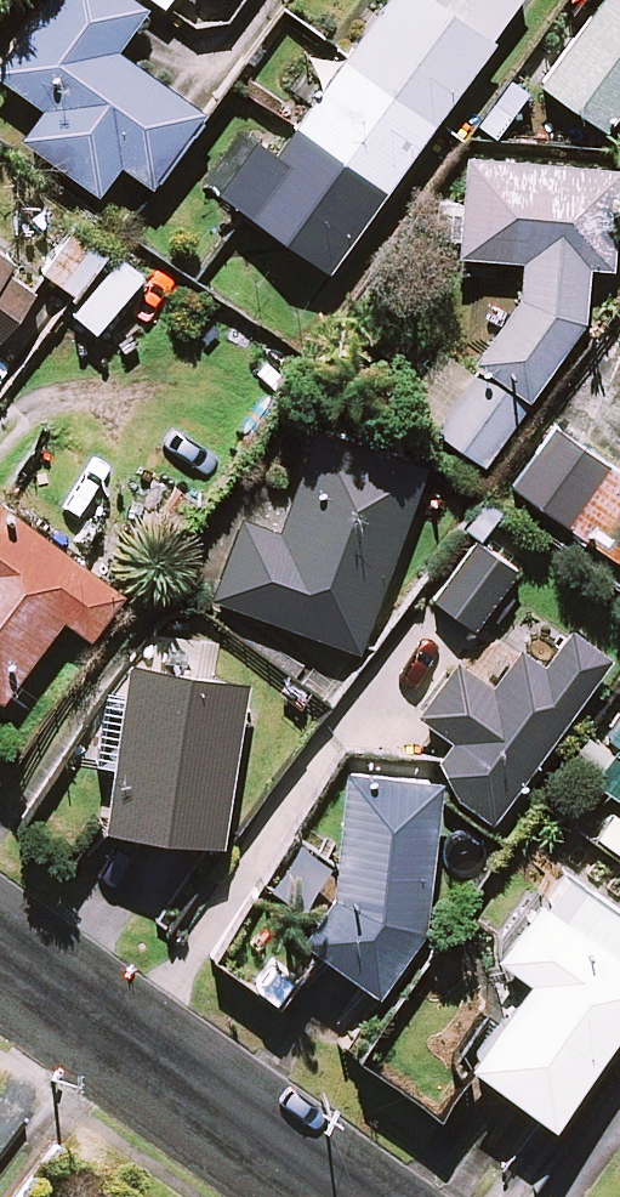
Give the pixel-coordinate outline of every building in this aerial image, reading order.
[(139,0),(41,0),(0,57),(0,74),(43,105),(21,134),(97,188),(118,158),(148,180),(200,108),(114,46),(144,4),(139,0)] [(277,147),(257,132),(217,187),(327,265),(516,0),(381,0),(277,147)] [(539,76),(602,124),(619,99),(619,0),(595,0),(539,76)] [(443,342),(401,405),(483,460),(525,397),(583,311),(588,259),(605,261),(614,166),(465,152),(455,250),(521,256),(518,294),(472,362),(443,342)] [(109,240),(76,218),(42,267),(75,290),(109,240)] [(0,248),(0,324),(36,274),(0,248)] [(426,464),(315,424),(278,527),(241,513),(212,596),(360,649),(426,464)] [(552,425),(512,482),(619,558),(619,472),(552,425)] [(0,500),(0,691),(60,610),(88,631),(119,589),(0,500)] [(514,566),(475,537),(433,594),(472,623),(514,566)] [(564,632),(546,657),(524,642),(492,684),(458,659),(419,711),(451,735),(432,760),(494,805),(602,659),(564,632)] [(244,672),(129,655),(123,694),(106,691),(97,754),(111,757),(102,818),(220,835),(244,672)] [(576,766),(619,796),(619,703),(576,766)] [(439,772),(351,763),(330,888),(299,931),(373,984),(423,915),(439,772)] [(327,854),(298,836),(268,882),(297,901),(327,854)] [(556,865),(496,950),(529,974),(470,1056),(550,1114),(619,1016),(619,911),(556,865)]
